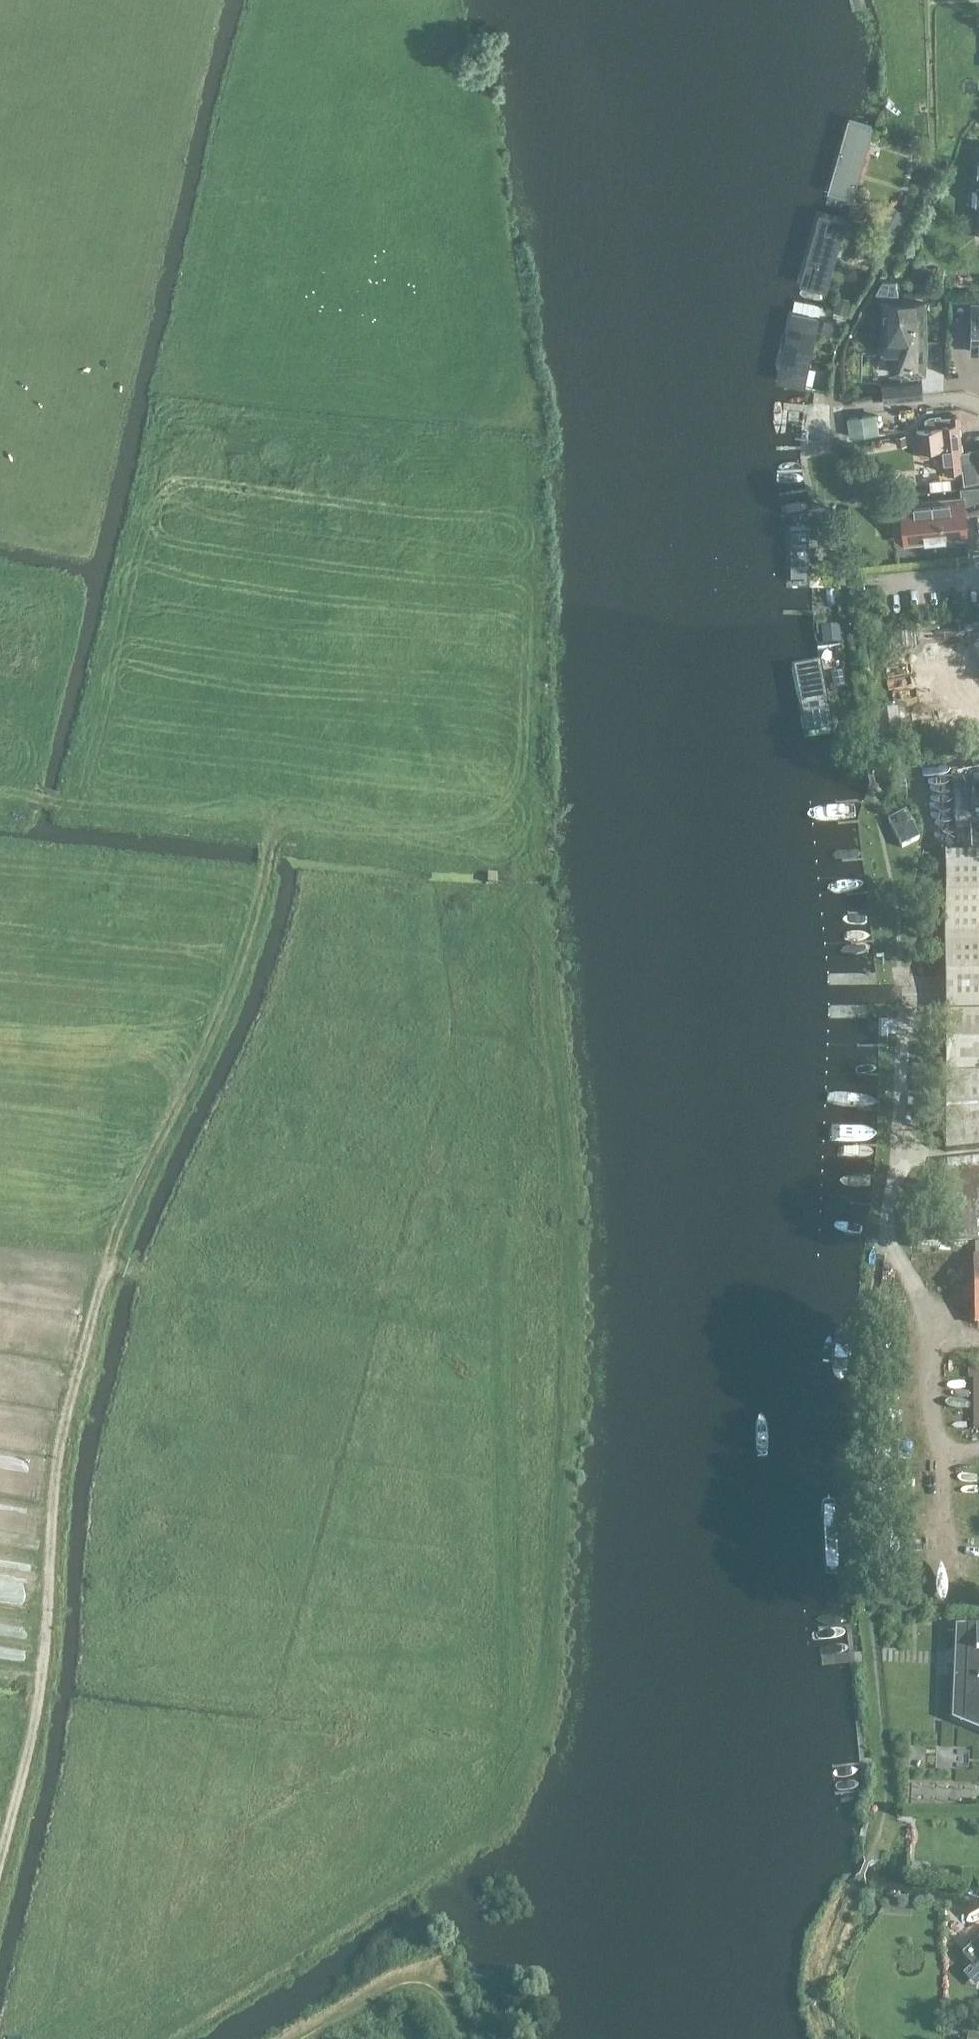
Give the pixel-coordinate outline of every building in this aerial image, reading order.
[(872,126),(849,119),(829,190),(852,197),(872,126)] [(930,151),(919,146),(913,160),(925,164),(930,151)] [(839,229),(825,225),(806,290),(820,295),(839,229)] [(923,280),(930,267),(918,261),(917,261),(910,274),(913,275),(923,280)] [(898,290),(894,280),(879,280),(875,289),(872,293),(900,294),(898,290)] [(845,319),(853,303),(840,296),(831,312),(845,319)] [(923,351),(924,301),(884,301),(884,302),(883,302),(883,321),(884,321),(883,350),(898,350),(897,371),(922,372),(922,371),(924,371),(924,351),(923,351)] [(817,318),(792,313),(786,340),(789,346),(787,354),(781,359),(777,376),(781,382),(788,383),(790,382),(803,385),(817,318)] [(840,323),(823,319),(820,332),(837,336),(840,323)] [(921,379),(882,383),(883,399),(923,395),(921,379)] [(916,427),(918,448),(919,448),(920,456),(935,454),(936,471),(963,468),(965,480),(978,479),(978,448),(963,450),(959,413),(932,415),(933,425),(916,427)] [(848,418),(851,436),(878,432),(876,414),(848,418)] [(900,435),(897,436),(898,443),(907,442),(905,434),(900,435)] [(866,475),(854,476),(856,493),(868,492),(866,475)] [(901,501),(905,541),(966,535),(964,511),(978,509),(978,484),(960,486),(961,495),(901,501)] [(812,529),(794,529),(794,583),(811,583),(812,529)] [(837,626),(819,628),(821,646),(839,644),(837,626)] [(820,672),(796,677),(807,738),(831,734),(820,672)] [(846,687),(843,672),(831,674),(834,689),(846,687)] [(896,711),(874,714),(876,736),(899,734),(896,711)] [(907,812),(887,822),(900,848),(920,839),(907,812)] [(971,825),(972,848),(978,848),(978,825),(971,825)] [(946,854),(945,940),(978,940),(978,853),(946,854)] [(945,940),(947,1013),(978,1013),(978,940),(945,940)] [(947,1013),(947,1074),(978,1074),(978,1013),(947,1013)] [(947,1074),(947,1151),(978,1147),(978,1074),(947,1074)] [(946,1164),(948,1239),(978,1238),(978,1161),(946,1164)] [(953,1626),(952,1652),(944,1652),(944,1664),(952,1664),(950,1721),(978,1733),(978,1625),(953,1626)] [(962,1955),(973,1967),(978,1973),(978,1940),(962,1955)]
